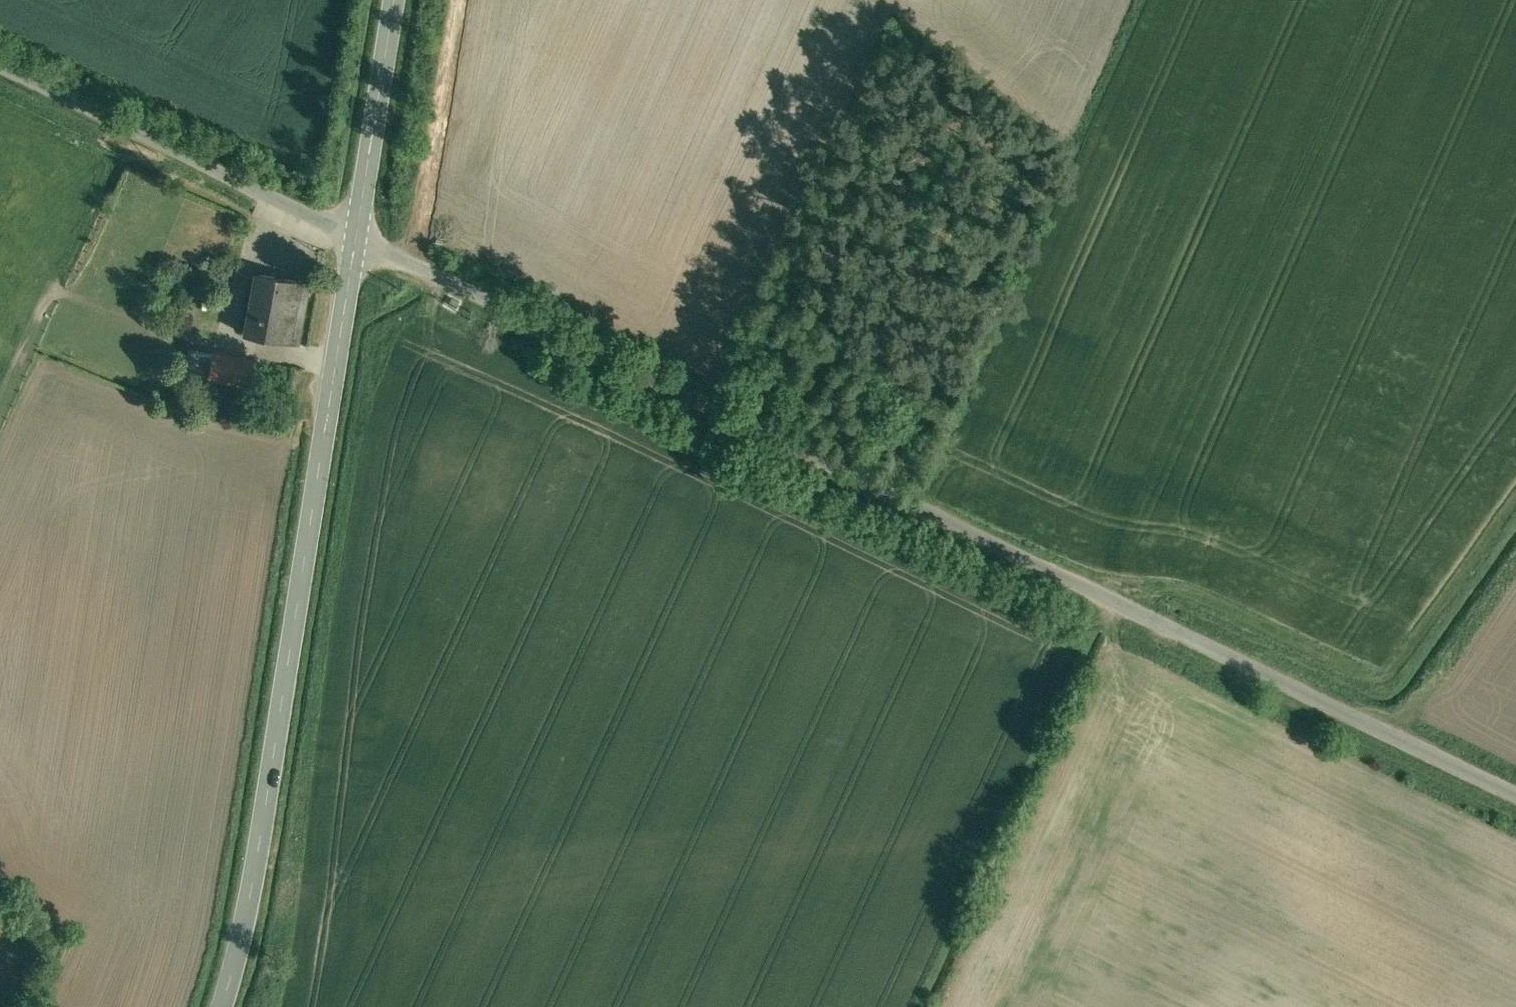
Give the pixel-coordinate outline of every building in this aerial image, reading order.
[(305,279),(254,272),(245,334),(296,341),(305,279)] [(253,361),(212,352),(207,378),(247,387),(253,361)]
